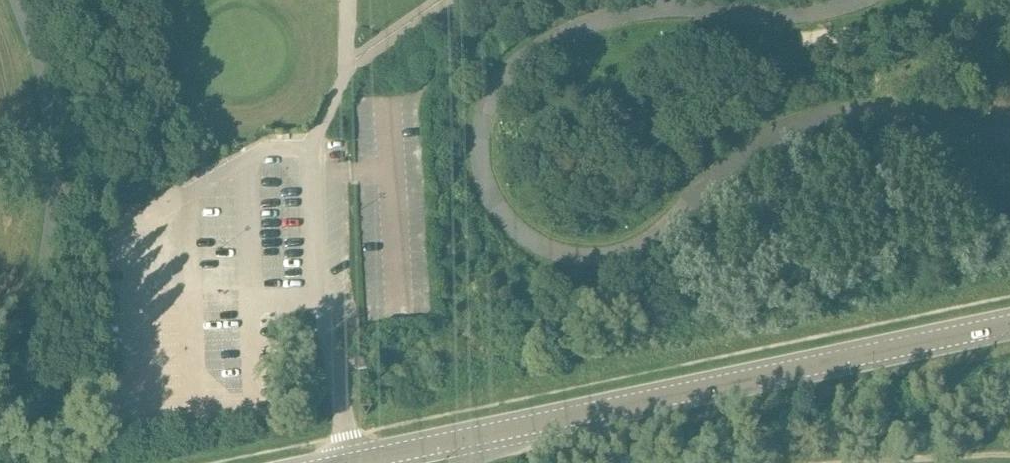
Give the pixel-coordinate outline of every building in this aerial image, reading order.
[(355,360),(357,370),(367,368),(365,358),(355,360)]
